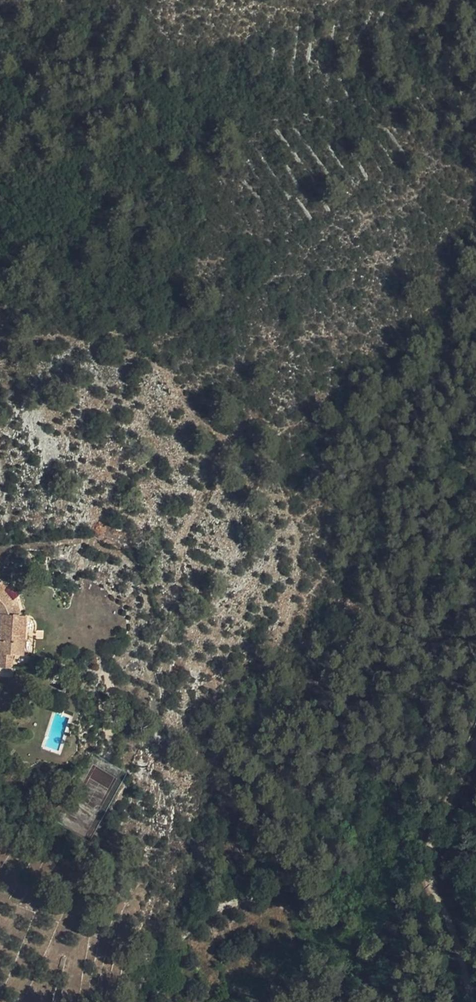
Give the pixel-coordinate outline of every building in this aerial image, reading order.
[(1,612),(0,633),(0,653),(6,653),(6,662),(12,662),(13,654),(23,654),(26,614),(21,614),(17,597),(13,600),(6,587),(3,591),(0,589),(0,611),(1,612)] [(12,667),(12,662),(6,662),(6,653),(0,653),(0,667),(12,667)]
